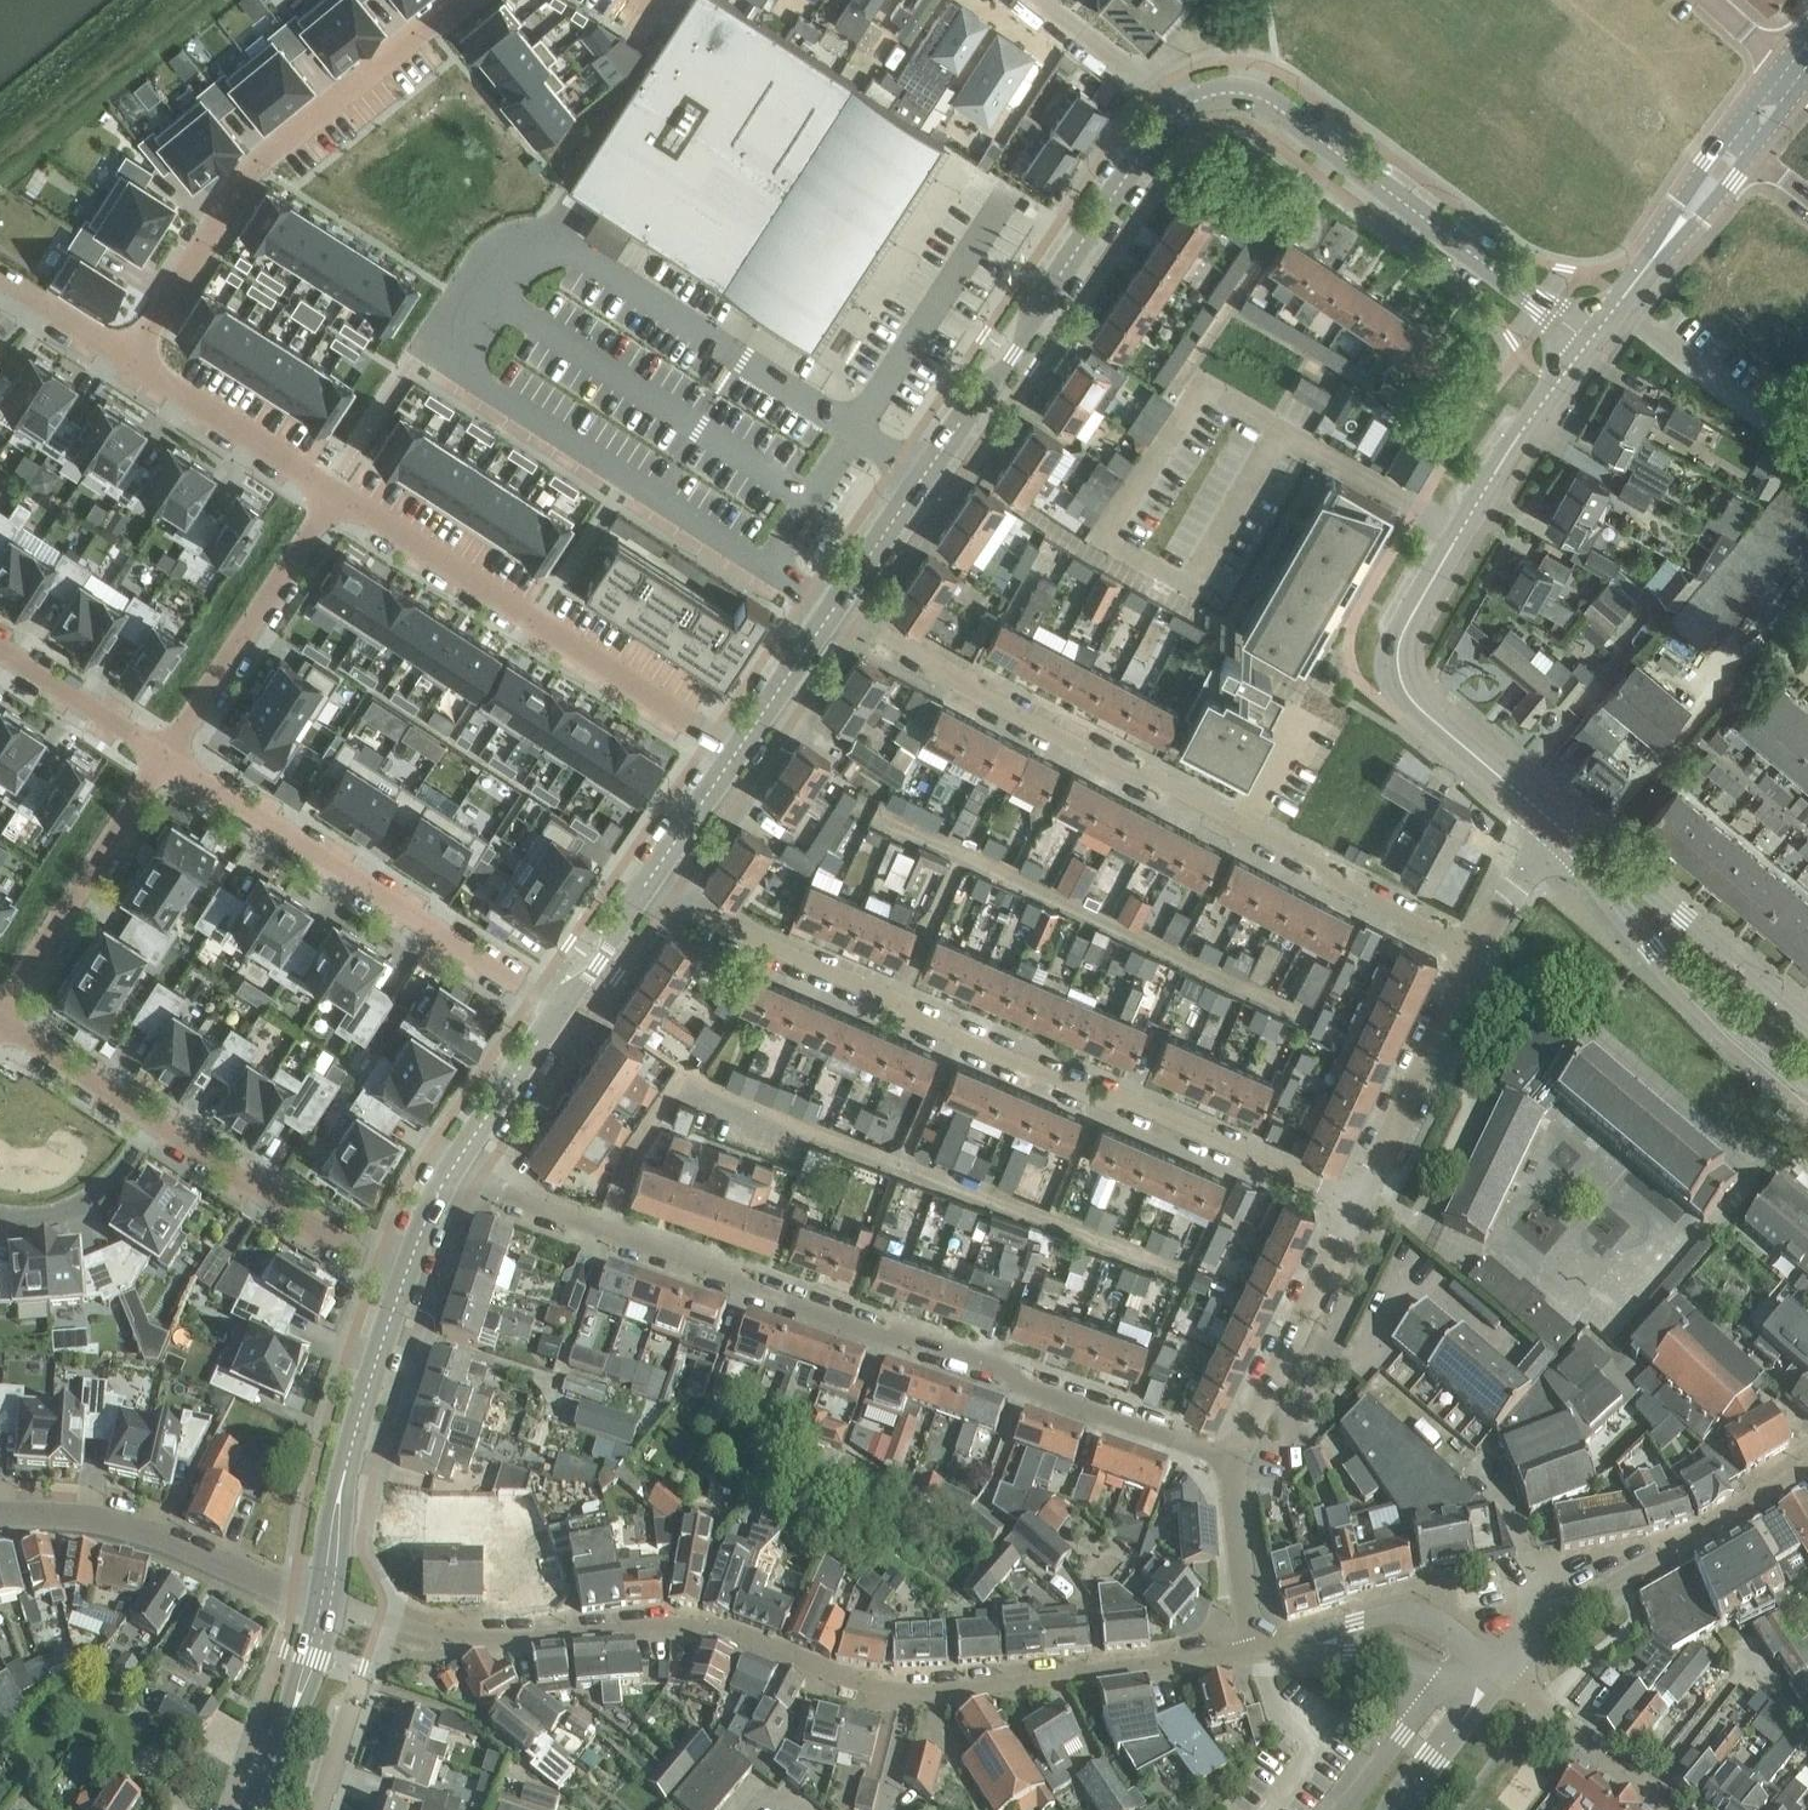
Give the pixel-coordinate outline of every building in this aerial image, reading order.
[(283,23),(302,46),(315,36),(337,63),(360,44),(324,0),(316,0),(299,14),(297,12),(283,23)] [(360,44),(384,25),(363,0),(324,0),(360,44)] [(463,32),(480,53),(518,23),(523,19),(507,0),(502,0),(463,32)] [(550,0),(562,8),(568,0),(550,0)] [(569,186),(601,206),(634,228),(723,285),(813,343),(944,141),(945,140),(920,124),(866,89),(728,0),(689,0),(569,186)] [(786,16),(797,0),(762,0),(786,16)] [(912,8),(901,1),(892,14),(904,22),(899,31),(912,40),(938,0),(917,0),(912,8)] [(1145,34),(1163,14),(1161,13),(1172,1),(1174,2),(1176,0),(1108,0),(1145,34)] [(577,6),(571,14),(584,22),(589,14),(577,6)] [(793,25),(815,39),(822,28),(801,14),(793,25)] [(857,40),(869,48),(883,27),(871,19),(857,40)] [(599,20),(593,29),(606,37),(611,28),(599,20)] [(272,37),(250,55),(289,103),(312,84),(290,56),(302,46),(283,23),(270,34),(272,37)] [(518,23),(480,53),(481,54),(482,54),(497,72),(533,42),(532,40),(518,23)] [(819,39),(841,53),(849,40),(827,27),(819,39)] [(533,42),(497,72),(512,90),(513,91),(550,60),(551,61),(559,54),(541,33),(532,40),(533,42)] [(621,35),(599,53),(622,76),(631,66),(643,48),(621,35)] [(1058,60),(1071,70),(1079,61),(1065,50),(1058,60)] [(226,71),(212,82),(231,105),(243,94),(266,122),(289,103),(250,55),(227,73),(226,71)] [(512,90),(504,97),(520,117),(557,87),(558,88),(567,80),(551,61),(550,60),(513,91),(512,90)] [(875,76),(866,89),(920,124),(928,111),(903,94),(910,83),(899,76),(888,69),(881,80),(875,76)] [(200,95),(178,113),(218,161),(241,142),(219,115),(231,105),(212,82),(199,93),(200,95)] [(1051,130),(1051,131),(1077,149),(1078,150),(1097,121),(1096,120),(1105,107),(1097,101),(1098,100),(1081,89),(1080,90),(1079,89),(1079,90),(1069,83),(1059,98),(1068,104),(1051,130)] [(557,87),(520,117),(538,138),(574,108),(558,88),(557,87)] [(1051,131),(1041,125),(1042,123),(1025,112),(1019,121),(1036,132),(1031,139),(1040,145),(1022,172),(1050,191),(1069,162),(1068,161),(1077,149),(1051,131)] [(154,129),(141,140),(160,163),(172,153),(195,180),(218,161),(178,113),(156,131),(154,129)] [(937,124),(931,131),(946,141),(951,133),(937,124)] [(986,148),(997,155),(1004,144),(993,137),(986,148)] [(121,170),(105,194),(158,228),(174,203),(144,183),(152,170),(128,154),(118,169),(121,170)] [(1201,176),(1183,203),(1210,221),(1210,222),(1227,196),(1261,219),(1272,203),(1238,180),(1228,195),(1201,176)] [(269,186),(242,227),(265,242),(292,201),(269,186)] [(88,217),(78,232),(103,248),(112,234),(142,253),(158,228),(105,194),(90,219),(88,217)] [(292,201),(265,242),(266,242),(267,242),(287,255),(312,215),(292,202),(293,201),(292,201)] [(1183,203),(1165,230),(1192,248),(1210,221),(1183,203)] [(312,215),(287,255),(307,268),(333,228),(312,215)] [(1261,218),(1244,244),(1255,252),(1273,226),(1261,218)] [(333,228),(307,268),(328,281),(354,241),(333,228)] [(1165,230),(1147,256),(1174,274),(1192,248),(1165,230)] [(71,248),(53,277),(105,311),(125,280),(95,261),(103,248),(78,232),(69,246),(71,248)] [(1286,297),(1297,281),(1315,254),(1289,236),(1271,263),(1284,272),(1273,288),(1286,297)] [(354,241),(328,281),(349,295),(374,255),(354,241)] [(1244,244),(1226,271),(1237,278),(1255,252),(1244,244)] [(241,253),(236,261),(248,269),(254,260),(241,253)] [(1295,311),(1308,321),(1342,272),(1315,254),(1297,281),(1310,289),(1295,311)] [(374,255),(349,295),(370,308),(395,268),(394,267),(374,255)] [(1147,256),(1130,282),(1157,300),(1174,274),(1147,256)] [(262,266),(257,274),(269,282),(274,274),(262,266)] [(394,267),(395,268),(370,308),(392,323),(418,282),(394,266),(394,267)] [(232,267),(227,275),(239,283),(244,275),(232,267)] [(1226,271),(1208,297),(1220,305),(1238,278),(1237,278),(1226,271)] [(1368,290),(1342,272),(1323,299),(1350,316),(1368,290)] [(274,274),(269,282),(282,290),(287,282),(274,274)] [(253,280),(248,288),(260,296),(265,288),(253,280)] [(1130,282),(1112,309),(1139,327),(1157,300),(1130,282)] [(204,287),(178,329),(201,343),(202,344),(202,343),(201,342),(227,303),(204,287)] [(265,288),(260,296),(272,304),(278,296),(265,288)] [(1350,316),(1376,334),(1394,307),(1368,290),(1350,316)] [(302,295),(297,304),(309,311),(314,303),(302,295)] [(1248,295),(1240,308),(1269,326),(1276,314),(1248,295)] [(227,303),(201,342),(202,343),(222,356),(248,316),(227,303)] [(314,303),(309,311),(321,319),(327,311),(314,303)] [(297,304),(292,312),(304,320),(309,311),(297,304)] [(1190,324),(1202,332),(1215,312),(1203,304),(1190,324)] [(1376,334),(1402,352),(1420,325),(1394,307),(1376,334)] [(1139,327),(1112,309),(1094,335),(1121,353),(1139,327)] [(309,311),(304,320),(316,327),(321,319),(309,311)] [(1276,314),(1269,326),(1291,339),(1298,327),(1279,315),(1276,314)] [(248,316),(222,356),(243,369),(268,329),(248,316)] [(346,319),(340,327),(353,335),(358,327),(346,319)] [(1420,325),(1402,352),(1429,370),(1447,343),(1420,325)] [(358,327),(353,335),(365,343),(370,335),(358,327)] [(268,329),(243,369),(264,382),(289,342),(268,329)] [(1296,341),(1316,353),(1323,341),(1303,329),(1296,341)] [(1186,331),(1173,350),(1184,358),(1197,339),(1186,331)] [(337,333),(331,342),(344,349),(349,341),(337,333)] [(349,341),(344,349),(356,357),(361,349),(349,341)] [(289,342),(264,382),(285,395),(310,356),(289,342)] [(1184,358),(1173,350),(1165,345),(1148,371),(1150,373),(1145,381),(1155,388),(1156,387),(1162,391),(1184,358)] [(1323,357),(1343,369),(1350,357),(1330,345),(1323,357)] [(1081,354),(1062,382),(1091,401),(1101,409),(1109,397),(1126,372),(1092,348),(1086,357),(1081,354)] [(22,418),(54,369),(51,368),(53,364),(39,355),(37,358),(31,355),(15,381),(1,372),(0,374),(0,407),(2,404),(22,418)] [(310,356),(285,395),(306,409),(331,369),(330,368),(310,356)] [(306,409),(305,410),(329,425),(355,384),(310,356),(330,368),(331,369),(306,409)] [(1350,373),(1370,385),(1377,373),(1357,361),(1350,373)] [(22,418),(19,424),(39,437),(37,441),(44,445),(51,450),(71,418),(59,410),(76,384),(54,369),(25,413),(22,418)] [(1293,389),(1321,405),(1330,389),(1302,372),(1293,389)] [(1377,389),(1397,401),(1404,389),(1384,377),(1377,389)] [(1091,401),(1062,382),(1044,410),(1072,429),(1091,401)] [(1155,388),(1128,427),(1148,440),(1149,441),(1162,421),(1175,400),(1162,391),(1156,387),(1155,388)] [(1626,388),(1610,415),(1643,434),(1652,418),(1664,425),(1663,427),(1690,442),(1704,417),(1677,401),(1673,408),(1660,400),(1657,405),(1626,388)] [(431,391),(426,399),(438,407),(443,398),(431,391)] [(443,398),(438,407),(450,415),(456,406),(443,398)] [(71,418),(51,450),(66,460),(68,456),(87,469),(88,469),(94,460),(93,460),(123,414),(120,412),(122,409),(108,400),(106,403),(101,400),(84,426),(71,418)] [(402,412),(376,453),(399,467),(399,468),(400,467),(399,467),(425,427),(426,428),(426,427),(425,426),(402,412)] [(94,460),(88,469),(108,483),(107,485),(120,494),(141,463),(128,455),(145,428),(123,414),(93,460),(94,460)] [(1610,415),(1594,442),(1615,454),(1627,461),(1628,461),(1637,466),(1631,476),(1664,495),(1676,474),(1650,459),(1659,443),(1643,434),(1610,415)] [(472,417),(467,426),(479,434),(485,425),(472,417)] [(1391,421),(1371,454),(1389,465),(1417,481),(1436,448),(1409,432),(1391,421)] [(1034,424),(1016,451),(1044,471),(1063,443),(1034,424)] [(485,425),(479,434),(492,442),(497,433),(485,425)] [(425,427),(399,467),(400,467),(420,480),(446,440),(426,428),(425,427)] [(446,440),(420,480),(441,493),(466,454),(446,440)] [(140,494),(161,507),(192,459),(190,457),(192,454),(177,444),(175,448),(170,444),(153,470),(141,463),(120,494),(117,499),(131,508),(140,494)] [(514,444),(509,453),(521,460),(526,452),(514,444)] [(1118,444),(1107,461),(1125,473),(1136,456),(1118,444)] [(1764,450),(1753,468),(1764,474),(1757,487),(1774,496),(1792,466),(1764,450)] [(26,451),(14,471),(30,481),(31,480),(41,464),(43,462),(26,451)] [(1044,471),(1016,451),(996,480),(1025,499),(1035,484),(1048,492),(1055,481),(1043,472),(1044,471)] [(526,452),(521,460),(533,468),(539,460),(526,452)] [(466,454),(441,493),(461,507),(487,467),(466,454)] [(1085,476),(1074,492),(1101,510),(1125,473),(1106,461),(1100,457),(1087,478),(1085,476)] [(173,535),(186,544),(208,510),(196,502),(214,473),(192,459),(161,507),(182,521),(173,535)] [(1679,609),(1675,613),(1672,618),(1703,644),(1716,628),(1724,635),(1797,550),(1788,542),(1795,533),(1807,544),(1807,462),(1805,460),(1795,470),(1781,488),(1779,490),(1774,496),(1769,502),(1764,508),(1739,538),(1707,576),(1679,609)] [(41,464),(31,480),(49,491),(59,475),(41,464)] [(487,467),(461,507),(482,520),(508,481),(487,467)] [(1580,468),(1565,494),(1607,519),(1607,518),(1605,516),(1609,499),(1606,497),(1612,486),(1580,468)] [(556,471),(550,479),(562,487),(568,479),(556,471)] [(568,479),(562,487),(575,495),(580,487),(568,479)] [(1618,493),(1644,508),(1653,493),(1626,479),(1618,493)] [(1338,480),(1249,634),(1304,665),(1392,512),(1338,480)] [(508,481),(482,520),(503,534),(529,494),(508,481)] [(43,492),(29,483),(21,496),(35,505),(43,492)] [(976,484),(957,512),(986,531),(1005,503),(976,484)] [(1710,521),(1739,538),(1764,508),(1730,487),(1712,515),(1713,516),(1710,521)] [(208,510),(186,544),(200,553),(209,538),(239,558),(255,533),(254,533),(259,525),(253,521),(263,505),(239,489),(221,518),(208,510)] [(1101,510),(1074,492),(1065,506),(1084,518),(1081,523),(1063,511),(1058,518),(1084,535),(1101,510)] [(529,494),(503,534),(523,547),(524,547),(549,508),(548,507),(529,494)] [(1607,519),(1565,494),(1550,521),(1592,545),(1607,519)] [(97,499),(87,515),(100,524),(111,508),(97,499)] [(12,509),(0,501),(0,528),(12,509)] [(523,547),(522,547),(523,548),(546,563),(576,517),(552,502),(548,507),(549,508),(524,547),(523,547)] [(7,593),(38,545),(17,531),(26,518),(12,509),(0,528),(0,548),(3,550),(0,555),(0,589),(7,593)] [(618,512),(610,524),(628,535),(630,533),(661,553),(667,543),(618,512)] [(986,531),(957,512),(939,539),(967,559),(986,531)] [(1623,544),(1634,550),(1643,538),(1631,531),(1623,544)] [(1029,538),(1021,554),(1033,561),(1040,546),(1046,536),(1044,535),(1039,544),(1029,538)] [(1063,545),(1046,536),(1040,546),(1058,555),(1063,545)] [(599,541),(574,579),(697,659),(710,667),(726,678),(770,610),(747,595),(736,613),(733,618),(614,542),(610,549),(599,541)] [(48,579),(60,587),(82,553),(68,545),(59,559),(38,545),(7,593),(9,595),(7,598),(22,608),(24,604),(29,608),(48,579)] [(1612,576),(1612,577),(1636,597),(1644,587),(1619,566),(1622,562),(1594,546),(1585,561),(1612,576)] [(674,548),(668,557),(732,598),(738,589),(674,548)] [(166,549),(157,562),(170,570),(170,569),(178,556),(166,549)] [(1067,566),(1086,578),(1094,563),(1075,552),(1067,566)] [(54,624),(76,638),(107,590),(86,576),(95,562),(82,553),(60,587),(72,595),(54,624)] [(325,586),(316,600),(339,615),(369,568),(346,553),(334,572),(331,570),(322,584),(325,586)] [(929,554),(910,582),(939,601),(957,573),(929,554)] [(1033,561),(1021,554),(1013,569),(1025,576),(1033,561)] [(170,569),(170,570),(181,577),(189,563),(178,556),(170,569)] [(1510,590),(1537,605),(1538,605),(1571,624),(1582,610),(1557,596),(1566,579),(1529,557),(1510,590)] [(1680,565),(1658,591),(1662,595),(1664,593),(1675,603),(1674,604),(1679,609),(1707,576),(1698,568),(1693,574),(1681,564),(1680,565)] [(369,568),(339,615),(359,629),(390,582),(369,568)] [(1083,606),(1100,615),(1118,581),(1101,572),(1083,606)] [(987,646),(1017,662),(1032,634),(1040,620),(1046,609),(1060,583),(1044,574),(1016,625),(1002,618),(987,646)] [(1593,600),(1618,621),(1637,599),(1636,597),(1612,577),(1593,600)] [(390,582),(359,629),(384,644),(390,635),(388,633),(412,595),(391,581),(390,582)] [(939,601),(910,582),(891,610),(920,629),(933,609),(939,601)] [(1124,598),(1141,608),(1148,596),(1131,586),(1124,598)] [(117,624),(129,632),(151,598),(137,589),(128,603),(107,590),(76,638),(78,639),(76,643),(91,653),(94,649),(99,652),(117,624)] [(412,595),(388,633),(390,635),(408,647),(432,609),(414,598),(415,597),(412,595)] [(151,598),(129,632),(141,640),(123,668),(127,671),(125,674),(141,685),(143,681),(147,684),(158,668),(164,672),(169,664),(170,664),(185,640),(156,621),(164,607),(151,598)] [(1618,621),(1593,600),(1582,614),(1608,636),(1619,622),(1618,621)] [(987,605),(976,626),(988,632),(999,612),(987,605)] [(409,647),(406,652),(426,665),(453,623),(432,609),(408,647),(409,647)] [(1175,610),(1169,621),(1184,630),(1190,619),(1175,610)] [(1190,619),(1184,630),(1198,638),(1204,627),(1190,619)] [(1473,619),(1466,627),(1493,650),(1500,642),(1473,619)] [(426,665),(423,670),(447,686),(451,681),(448,679),(475,637),(453,623),(426,665)] [(988,632),(976,626),(962,654),(974,660),(988,632)] [(1493,650),(1491,652),(1532,687),(1515,706),(1533,721),(1541,712),(1542,714),(1546,710),(1544,708),(1556,694),(1568,704),(1583,686),(1587,682),(1596,671),(1582,659),(1575,667),(1573,669),(1558,656),(1557,657),(1556,658),(1541,645),(1539,648),(1536,651),(1511,629),(1506,635),(1500,642),(1493,650)] [(1017,662),(1047,677),(1061,649),(1032,634),(1017,662)] [(475,637),(448,679),(451,681),(473,695),(499,653),(475,637)] [(308,638),(303,647),(315,655),(320,646),(308,638)] [(1047,677),(1077,693),(1091,665),(1090,664),(1099,647),(1084,639),(1075,656),(1061,649),(1047,677)] [(320,646),(315,655),(327,663),(332,654),(320,646)] [(1185,714),(1194,718),(1258,752),(1286,700),(1265,689),(1271,677),(1227,654),(1221,666),(1211,662),(1185,714)] [(926,734),(942,704),(944,700),(928,692),(915,718),(910,715),(907,719),(897,713),(902,706),(879,690),(889,675),(860,655),(841,682),(884,711),(903,724),(924,738),(926,734)] [(274,665),(264,682),(304,708),(315,715),(340,677),(314,661),(307,673),(298,668),(282,657),(276,666),(274,665)] [(509,659),(478,706),(501,720),(531,673),(509,659)] [(355,660),(350,668),(362,676),(367,668),(355,660)] [(1600,709),(1609,716),(1616,722),(1617,721),(1615,720),(1625,708),(1663,740),(1690,708),(1638,664),(1600,709)] [(1077,693),(1105,708),(1120,680),(1091,665),(1077,693)] [(367,668),(362,676),(374,684),(379,676),(367,668)] [(1751,690),(1761,698),(1742,721),(1807,776),(1807,704),(1768,670),(1751,690)] [(531,673),(501,720),(523,735),(529,725),(528,724),(552,687),(551,686),(531,673)] [(1105,708),(1135,723),(1149,696),(1120,680),(1105,708)] [(252,704),(251,706),(289,731),(304,708),(264,682),(256,694),(258,695),(252,704)] [(841,682),(822,710),(842,724),(851,730),(863,713),(876,722),(884,711),(841,682)] [(552,687),(528,724),(529,725),(549,738),(550,738),(575,700),(552,686),(551,686),(552,687)] [(396,687),(391,695),(403,703),(408,695),(396,687)] [(408,695),(403,703),(415,711),(421,703),(408,695)] [(1149,696),(1135,723),(1165,739),(1179,712),(1149,696)] [(549,738),(543,748),(566,762),(572,753),(571,752),(595,715),(575,702),(576,701),(575,700),(550,738),(549,738)] [(250,703),(233,729),(259,746),(252,759),(277,775),(301,738),(291,732),(289,731),(251,706),(252,704),(250,703)] [(926,734),(954,749),(970,718),(942,704),(926,734)] [(22,721),(20,720),(22,717),(7,707),(5,710),(0,707),(0,755),(22,721)] [(1597,745),(1576,770),(1609,798),(1631,772),(1608,752),(1623,733),(1596,710),(1579,730),(1597,745)] [(446,713),(438,725),(448,731),(456,719),(446,713)] [(595,715),(571,752),(572,753),(591,765),(592,765),(616,728),(615,728),(595,715)] [(957,751),(950,766),(975,778),(976,779),(977,778),(983,765),(982,764),(998,733),(970,718),(954,750),(957,751)] [(1194,718),(1179,746),(1244,780),(1258,752),(1194,718)] [(0,755),(0,769),(15,779),(9,787),(5,794),(19,803),(38,772),(26,764),(45,736),(22,721),(0,755)] [(412,721),(403,735),(420,747),(429,732),(412,721)] [(916,752),(924,739),(924,738),(903,724),(894,737),(916,752)] [(591,765),(585,774),(607,789),(638,741),(615,727),(615,728),(616,728),(592,765),(591,765)] [(462,729),(457,738),(470,746),(475,738),(462,729)] [(1710,739),(1717,745),(1726,734),(1719,729),(1710,739)] [(982,764),(1011,780),(1027,748),(998,733),(982,764)] [(847,750),(896,783),(907,767),(857,734),(847,750)] [(1732,739),(1726,734),(1717,745),(1723,750),(1732,739)] [(339,775),(321,802),(327,806),(325,809),(342,820),(378,765),(357,751),(361,745),(346,735),(325,767),(339,775)] [(331,741),(323,753),(331,758),(339,746),(331,741)] [(638,741),(607,789),(632,805),(641,791),(644,793),(653,779),(650,777),(662,758),(639,743),(640,742),(638,741)] [(801,741),(782,769),(811,789),(830,761),(801,741)] [(1407,746),(1401,754),(1412,762),(1418,755),(1407,746)] [(1027,748),(1011,780),(1042,796),(1059,765),(1027,748)] [(38,772),(19,803),(32,811),(39,801),(69,820),(85,796),(84,795),(87,791),(89,787),(83,783),(93,767),(89,765),(92,761),(76,751),(73,754),(69,752),(51,780),(38,772)] [(494,751),(489,759),(501,767),(506,759),(494,751)] [(1709,752),(1700,763),(1716,777),(1726,766),(1710,752),(1709,752)] [(1743,767),(1755,777),(1764,765),(1753,756),(1743,767)] [(506,759),(501,767),(513,775),(519,767),(506,759)] [(378,765),(342,820),(362,833),(364,830),(370,834),(387,807),(399,814),(415,789),(378,765)] [(1382,786),(1411,802),(1430,813),(1441,792),(1393,765),(1382,786)] [(1733,772),(1726,766),(1716,777),(1724,783),(1733,772)] [(811,789),(782,769),(763,797),(793,817),(803,802),(823,815),(831,802),(824,797),(811,789)] [(1759,781),(1766,786),(1775,776),(1768,770),(1759,781)] [(1057,804),(1085,819),(1102,787),(1074,772),(1057,804)] [(1741,779),(1733,772),(1724,783),(1732,790),(1741,779)] [(1773,792),(1782,782),(1775,776),(1766,786),(1773,792)] [(538,778),(533,786),(545,794),(550,786),(538,778)] [(951,824),(965,831),(989,784),(977,778),(976,779),(975,778),(951,824)] [(1741,779),(1732,790),(1738,795),(1747,784),(1741,779)] [(1780,798),(1788,787),(1782,782),(1773,792),(1780,798)] [(298,783),(288,798),(300,806),(310,791),(298,783)] [(550,786),(545,794),(557,802),(562,794),(550,786)] [(846,787),(836,804),(849,812),(859,795),(846,787)] [(1085,819),(1114,834),(1130,802),(1102,787),(1085,819)] [(1788,787),(1780,798),(1786,804),(1795,793),(1788,787)] [(413,823),(395,850),(401,854),(399,857),(416,869),(452,813),(415,789),(399,814),(413,823)] [(1645,828),(1670,849),(1675,844),(1806,955),(1802,961),(1807,965),(1807,900),(1676,791),(1645,828)] [(1441,792),(1430,813),(1411,802),(1381,854),(1401,865),(1401,866),(1430,882),(1457,835),(1464,839),(1470,827),(1463,823),(1471,809),(1441,792)] [(1790,806),(1798,813),(1807,801),(1800,794),(1790,806)] [(920,819),(927,805),(909,797),(903,810),(920,819)] [(1755,810),(1762,816),(1771,804),(1765,799),(1755,810)] [(1114,834),(1143,849),(1159,817),(1130,802),(1114,834)] [(1769,821),(1778,810),(1771,804),(1762,816),(1769,821)] [(927,805),(920,819),(938,827),(944,814),(927,805)] [(1807,822),(1807,821),(1807,805),(1800,815),(1807,822)] [(1785,816),(1778,810),(1769,821),(1775,827),(1785,816)] [(576,812),(571,820),(583,828),(588,820),(576,812)] [(849,812),(831,842),(838,847),(857,816),(849,812)] [(452,813),(416,869),(436,881),(438,878),(444,882),(461,855),(474,863),(481,853),(489,841),(491,838),(452,813)] [(528,849),(527,850),(555,870),(578,886),(580,883),(589,870),(587,869),(593,859),(569,843),(578,831),(552,813),(528,849)] [(1785,816),(1775,827),(1782,833),(1792,822),(1785,816)] [(1143,849),(1172,864),(1188,832),(1159,817),(1143,849)] [(161,839),(159,843),(200,870),(215,846),(213,844),(223,828),(212,821),(202,837),(174,819),(171,825),(167,823),(158,837),(161,839)] [(588,820),(583,828),(595,836),(601,828),(588,820)] [(865,834),(879,840),(883,830),(870,824),(865,834)] [(743,827),(724,855),(754,875),(762,863),(773,847),(763,841),(743,827)] [(1009,840),(990,831),(983,847),(1001,856),(1009,840)] [(819,832),(808,849),(821,857),(827,848),(831,841),(819,832)] [(1188,832),(1172,864),(1203,880),(1220,849),(1188,832)] [(807,870),(814,873),(817,865),(819,860),(820,858),(817,855),(816,857),(789,838),(779,853),(806,871),(807,870)] [(1806,853),(1807,851),(1807,838),(1800,847),(1806,853)] [(489,841),(481,853),(489,859),(497,847),(489,841)] [(140,866),(139,867),(183,895),(200,870),(159,843),(156,847),(153,845),(146,856),(149,858),(143,868),(140,866)] [(919,845),(915,854),(903,881),(914,886),(926,860),(947,870),(952,859),(919,845)] [(901,887),(903,881),(915,854),(899,846),(884,879),(901,887)] [(819,860),(817,865),(836,873),(843,857),(827,848),(821,857),(820,857),(820,858),(819,860)] [(512,872),(511,873),(540,893),(561,907),(561,906),(562,904),(568,896),(570,898),(578,886),(555,870),(527,850),(512,872)] [(754,875),(724,855),(705,883),(735,903),(754,875)] [(1027,855),(1020,869),(1037,877),(1044,864),(1027,855)] [(1057,884),(1083,897),(1097,870),(1071,856),(1057,884)] [(1218,889),(1247,904),(1263,872),(1235,857),(1218,889)] [(1097,886),(1110,893),(1124,865),(1111,859),(1097,886)] [(147,908),(137,922),(169,943),(179,927),(168,919),(183,895),(139,867),(139,868),(141,870),(135,880),(132,878),(125,889),(128,891),(126,894),(147,908)] [(774,870),(765,883),(778,891),(779,890),(786,879),(774,870)] [(511,873),(486,911),(512,929),(520,916),(546,933),(563,907),(561,906),(562,904),(541,891),(512,872),(511,873)] [(1247,904),(1276,919),(1292,886),(1263,872),(1247,904)] [(979,873),(972,891),(987,897),(994,879),(979,873)] [(268,880),(262,876),(243,905),(231,898),(211,929),(224,938),(234,923),(257,938),(286,892),(285,891),(287,888),(270,877),(268,880)] [(796,914),(823,926),(836,894),(810,883),(796,914)] [(1276,919),(1305,934),(1321,902),(1292,886),(1276,919)] [(1118,914),(1141,925),(1154,900),(1131,888),(1118,914)] [(217,889),(197,920),(211,929),(231,898),(217,889)] [(270,968),(284,976),(304,945),(292,937),(311,908),(286,892),(257,938),(249,950),(251,951),(252,949),(273,963),(270,968)] [(16,903),(0,893),(0,927),(16,903)] [(781,893),(775,902),(793,915),(799,906),(781,893)] [(823,926),(849,937),(863,905),(836,894),(823,926)] [(889,917),(875,949),(902,960),(915,928),(905,923),(914,904),(897,896),(888,916),(889,917)] [(1031,897),(1022,917),(1035,922),(1043,902),(1031,897)] [(1059,909),(1043,902),(1035,922),(1028,938),(1044,945),(1059,909)] [(1321,902),(1305,934),(1335,950),(1352,918),(1321,902)] [(849,937),(875,949),(889,917),(888,916),(863,905),(849,937)] [(1162,935),(1177,943),(1192,914),(1177,906),(1162,935)] [(88,946),(88,947),(131,975),(147,951),(158,959),(169,943),(137,922),(128,937),(107,923),(105,927),(101,925),(94,936),(97,938),(91,948),(88,946)] [(1383,930),(1368,922),(1366,926),(1364,925),(1352,947),(1370,956),(1383,930)] [(322,997),(330,985),(360,939),(359,938),(361,935),(344,924),(341,927),(335,923),(316,953),(304,945),(284,976),(297,985),(300,980),(322,994),(321,996),(322,997)] [(923,969),(949,980),(962,949),(954,946),(960,934),(941,926),(923,969)] [(1084,954),(1092,936),(1078,931),(1066,958),(1080,964),(1084,954)] [(672,935),(653,963),(679,980),(697,952),(672,935)] [(1106,942),(1092,936),(1084,954),(1099,960),(1106,942)] [(1214,960),(1222,947),(1204,937),(1196,951),(1214,960)] [(1249,972),(1265,981),(1283,945),(1267,937),(1249,972)] [(1394,937),(1391,945),(1400,950),(1392,965),(1426,981),(1438,957),(1405,942),(1404,941),(1404,942),(1394,937)] [(365,985),(384,955),(360,939),(330,985),(353,1000),(337,1025),(351,1034),(353,1031),(377,993),(365,985)] [(1125,964),(1138,970),(1147,952),(1133,946),(1125,964)] [(76,971),(74,974),(115,1001),(131,975),(88,947),(87,948),(90,950),(83,960),(80,958),(73,969),(76,971)] [(949,980),(975,991),(988,961),(962,949),(949,980)] [(1247,959),(1229,951),(1223,964),(1241,973),(1247,959)] [(1147,952),(1138,970),(1152,976),(1160,958),(1147,952)] [(1001,1003),(1027,1014),(1045,971),(1046,972),(1049,964),(1021,953),(1013,971),(1014,972),(1001,1003)] [(1347,956),(1341,969),(1351,974),(1357,960),(1347,956)] [(1298,998),(1313,1005),(1332,964),(1317,957),(1298,998)] [(975,991),(1001,1003),(1014,972),(1013,971),(988,961),(975,991)] [(653,963),(634,991),(660,1008),(679,980),(653,963)] [(1372,984),(1415,1005),(1426,981),(1392,965),(1385,981),(1376,977),(1372,984)] [(1344,987),(1351,974),(1341,969),(1335,982),(1344,987)] [(1027,1014),(1053,1025),(1072,982),(1046,972),(1045,971),(1027,1014)] [(115,1001),(74,974),(71,978),(68,976),(59,990),(62,992),(58,998),(86,1016),(75,1033),(93,1044),(104,1026),(100,1024),(115,1001)] [(741,1004),(771,1017),(784,989),(753,975),(741,1004)] [(156,980),(137,1012),(151,1021),(171,990),(156,980)] [(1118,1017),(1105,1048),(1132,1059),(1145,1029),(1130,1022),(1145,986),(1133,981),(1118,1017)] [(1219,987),(1205,981),(1197,999),(1211,1005),(1219,987)] [(1053,1025),(1079,1036),(1092,1006),(1093,1006),(1099,992),(1072,982),(1053,1025)] [(417,999),(410,1009),(421,1016),(421,1017),(441,1030),(440,1031),(468,1050),(486,1023),(469,1012),(462,1007),(466,1001),(443,984),(427,1007),(417,999)] [(1370,1012),(1404,1028),(1415,1005),(1372,984),(1369,992),(1378,996),(1370,1012)] [(1233,994),(1219,987),(1211,1005),(1225,1012),(1233,994)] [(771,1017),(802,1030),(814,1002),(784,989),(771,1017)] [(163,1028),(146,1055),(171,1071),(199,1028),(174,1012),(184,997),(171,990),(151,1021),(163,1028)] [(660,1008),(634,991),(615,1019),(641,1036),(660,1008)] [(377,993),(353,1031),(366,1039),(391,1001),(377,993)] [(723,993),(715,1006),(733,1017),(740,1004),(723,993)] [(845,1015),(814,1002),(802,1030),(797,1042),(827,1055),(832,1044),(845,1015)] [(1324,1002),(1318,1016),(1328,1020),(1334,1007),(1324,1002)] [(1079,1036),(1105,1048),(1118,1017),(1093,1006),(1092,1006),(1079,1036)] [(1256,1006),(1249,1023),(1263,1030),(1270,1012),(1256,1006)] [(413,1031),(395,1058),(394,1059),(435,1086),(454,1057),(438,1047),(432,1042),(440,1031),(441,1030),(421,1017),(421,1016),(410,1009),(401,1023),(413,1031)] [(1270,1012),(1263,1030),(1277,1036),(1284,1019),(1270,1012)] [(1351,1031),(1393,1052),(1404,1028),(1370,1012),(1362,1028),(1354,1024),(1351,1031)] [(668,1014),(662,1023),(691,1043),(690,1045),(706,1056),(714,1044),(698,1033),(697,1034),(668,1014)] [(845,1015),(832,1044),(863,1057),(875,1028),(876,1028),(845,1015)] [(1318,1016),(1312,1029),(1322,1034),(1328,1020),(1318,1016)] [(706,1021),(698,1033),(714,1044),(722,1032),(706,1021)] [(214,1058),(226,1065),(244,1035),(231,1026),(221,1041),(199,1028),(171,1071),(172,1072),(170,1075),(187,1086),(189,1083),(195,1087),(214,1058)] [(1547,1117),(1544,1115),(1557,1099),(1704,1220),(1738,1180),(1663,1117),(1666,1113),(1654,1103),(1651,1107),(1577,1044),(1573,1048),(1565,1042),(1554,1032),(1547,1028),(1545,1027),(1537,1026),(1527,1031),(1500,1087),(1521,1097),(1518,1103),(1503,1096),(1443,1222),(1486,1243),(1547,1117)] [(644,1049),(613,1028),(530,1151),(561,1172),(572,1155),(590,1168),(591,1167),(599,1172),(610,1157),(601,1151),(612,1135),(618,1139),(621,1141),(631,1125),(629,1124),(623,1119),(621,1117),(605,1106),(615,1091),(631,1102),(634,1104),(639,1095),(648,1101),(659,1085),(650,1079),(651,1078),(633,1066),(644,1049)] [(906,1042),(875,1028),(863,1057),(894,1070),(906,1042)] [(1348,1059),(1381,1075),(1393,1052),(1351,1031),(1347,1039),(1356,1043),(1349,1059),(1348,1059)] [(219,1103),(244,1119),(273,1073),(249,1058),(258,1043),(244,1035),(226,1065),(238,1073),(219,1103)] [(1153,1068),(1179,1080),(1194,1047),(1167,1035),(1153,1068)] [(937,1055),(906,1042),(894,1070),(924,1083),(937,1055)] [(1179,1080),(1206,1091),(1220,1058),(1194,1047),(1179,1080)] [(1295,1062),(1304,1067),(1310,1069),(1317,1054),(1303,1047),(1295,1062)] [(367,1081),(359,1093),(390,1114),(398,1102),(416,1115),(420,1108),(423,1110),(434,1093),(431,1091),(435,1086),(394,1059),(395,1058),(384,1052),(365,1080),(367,1081)] [(1339,1054),(1335,1062),(1344,1066),(1336,1082),(1370,1099),(1381,1075),(1348,1059),(1349,1059),(1339,1054)] [(1206,1091),(1232,1103),(1246,1069),(1220,1058),(1206,1091)] [(245,1120),(243,1123),(260,1134),(262,1131),(268,1134),(287,1104),(300,1112),(327,1071),(311,1062),(302,1077),(280,1063),(281,1062),(280,1061),(272,1073),(273,1073),(244,1119),(245,1120)] [(970,1121),(977,1106),(989,1078),(958,1064),(946,1093),(961,1099),(938,1154),(953,1161),(970,1121)] [(734,1065),(727,1083),(741,1089),(748,1071),(734,1065)] [(1246,1069),(1232,1103),(1258,1114),(1273,1081),(1246,1069)] [(327,1071),(300,1112),(313,1120),(339,1079),(327,1071)] [(748,1071),(741,1089),(754,1094),(762,1076),(748,1071)] [(1292,1072),(1286,1085),(1295,1090),(1301,1077),(1292,1072)] [(977,1107),(971,1119),(1000,1131),(1005,1119),(1007,1120),(1020,1090),(989,1077),(977,1107)] [(1320,1094),(1316,1102),(1359,1122),(1370,1099),(1336,1082),(1329,1099),(1320,1094)] [(1286,1085),(1279,1099),(1288,1103),(1295,1090),(1286,1085)] [(798,1090),(790,1108),(803,1114),(811,1096),(811,1095),(798,1090)] [(1050,1104),(1020,1090),(1007,1120),(1038,1132),(1050,1104)] [(359,1112),(340,1140),(381,1167),(400,1138),(382,1126),(390,1114),(359,1093),(350,1106),(359,1112)] [(811,1096),(803,1114),(816,1119),(824,1101),(811,1096)] [(1316,1102),(1313,1109),(1322,1113),(1314,1129),(1348,1146),(1359,1122),(1316,1102)] [(690,1131),(697,1108),(681,1103),(674,1125),(690,1131)] [(862,1104),(855,1122),(868,1128),(876,1110),(862,1104)] [(1081,1117),(1050,1104),(1038,1132),(1069,1146),(1081,1117)] [(876,1110),(868,1128),(882,1134),(889,1115),(876,1110)] [(1266,1132),(1278,1137),(1284,1123),(1273,1119),(1266,1132)] [(1102,1126),(1090,1155),(1121,1169),(1133,1139),(1103,1126),(1102,1126)] [(1297,1141),(1294,1148),(1303,1152),(1302,1153),(1304,1154),(1336,1169),(1348,1146),(1314,1129),(1306,1145),(1297,1141)] [(680,1209),(692,1174),(699,1153),(690,1150),(693,1140),(675,1134),(672,1143),(671,1143),(663,1164),(644,1157),(632,1192),(680,1209)] [(1121,1169),(1152,1182),(1164,1153),(1133,1139),(1121,1169)] [(381,1167),(340,1140),(321,1167),(361,1195),(366,1188),(369,1191),(380,1174),(377,1172),(381,1167)] [(1015,1143),(999,1182),(1002,1183),(1014,1188),(1027,1157),(1030,1150),(1015,1143)] [(1030,1150),(1027,1157),(1043,1164),(1048,1151),(1032,1145),(1030,1150)] [(692,1174),(680,1209),(725,1225),(744,1169),(736,1166),(739,1156),(721,1150),(718,1160),(717,1159),(709,1180),(692,1174)] [(1152,1182),(1182,1195),(1195,1166),(1164,1153),(1152,1182)] [(1038,1199),(1050,1168),(1028,1159),(1015,1190),(1038,1199)] [(753,1172),(744,1169),(725,1225),(772,1242),(784,1206),(765,1199),(772,1179),(771,1179),(775,1169),(757,1162),(753,1172)] [(1195,1166),(1182,1195),(1213,1208),(1225,1180),(1195,1166)] [(128,1203),(178,1235),(196,1206),(182,1197),(187,1189),(169,1177),(164,1185),(150,1177),(141,1191),(137,1188),(128,1203)] [(889,1206),(899,1210),(909,1182),(899,1178),(889,1206)] [(1225,1207),(1244,1215),(1257,1186),(1239,1178),(1225,1207)] [(1743,1226),(1746,1229),(1804,1276),(1793,1289),(1807,1301),(1807,1198),(1784,1178),(1743,1226)] [(915,1195),(930,1201),(934,1191),(919,1185),(915,1195)] [(1273,1228),(1272,1229),(1300,1243),(1315,1212),(1276,1193),(1262,1223),(1273,1228)] [(952,1197),(945,1216),(959,1221),(966,1202),(952,1197)] [(1092,1200),(1085,1219),(1098,1224),(1106,1205),(1092,1200)] [(790,1248),(820,1259),(830,1229),(803,1220),(808,1205),(798,1201),(792,1217),(800,1220),(790,1248)] [(966,1202),(959,1221),(973,1226),(980,1207),(966,1202)] [(188,1241),(178,1235),(128,1203),(119,1217),(123,1219),(113,1234),(136,1248),(124,1267),(119,1257),(105,1264),(119,1298),(134,1292),(132,1288),(151,1258),(159,1263),(169,1270),(188,1241)] [(1106,1205),(1098,1224),(1112,1230),(1119,1211),(1106,1205)] [(1005,1245),(1021,1250),(1030,1223),(993,1211),(987,1227),(1008,1234),(1005,1245)] [(1220,1216),(1212,1234),(1226,1240),(1234,1223),(1220,1216)] [(478,1221),(470,1248),(505,1260),(514,1232),(478,1221)] [(1030,1223),(1021,1250),(1017,1261),(1020,1262),(1017,1271),(1029,1274),(1038,1246),(1049,1250),(1050,1247),(1069,1254),(1073,1243),(1054,1237),(1055,1233),(1043,1229),(1043,1228),(1030,1223)] [(830,1229),(820,1259),(850,1269),(860,1241),(867,1244),(873,1227),(863,1224),(857,1239),(830,1229)] [(1154,1225),(1146,1243),(1160,1249),(1167,1230),(1154,1225)] [(1265,1243),(1258,1259),(1286,1273),(1300,1243),(1272,1229),(1265,1243)] [(871,1277),(901,1287),(911,1258),(884,1249),(890,1233),(880,1230),(877,1237),(874,1246),(881,1248),(871,1277)] [(1167,1230),(1160,1249),(1174,1255),(1181,1236),(1167,1230)] [(1212,1236),(1205,1254),(1218,1260),(1226,1243),(1212,1236)] [(82,1274),(81,1262),(80,1247),(63,1248),(62,1243),(45,1245),(50,1304),(84,1301),(84,1300),(102,1298),(104,1304),(119,1298),(105,1264),(90,1270),(92,1273),(82,1274)] [(13,1268),(13,1271),(5,1272),(4,1276),(0,1275),(0,1306),(16,1305),(16,1307),(50,1304),(45,1245),(28,1246),(29,1251),(12,1252),(13,1268)] [(217,1246),(195,1280),(211,1290),(233,1257),(217,1246)] [(1068,1269),(1083,1274),(1091,1252),(1076,1246),(1068,1269)] [(470,1248),(461,1276),(496,1288),(505,1260),(470,1248)] [(515,1276),(530,1280),(537,1259),(521,1254),(515,1276)] [(235,1266),(217,1292),(239,1302),(282,1321),(290,1305),(318,1323),(335,1296),(318,1285),(311,1280),(315,1273),(291,1258),(271,1289),(260,1282),(235,1266)] [(901,1287),(930,1297),(940,1268),(911,1258),(901,1287)] [(1256,1262),(1243,1289),(1272,1303),(1286,1273),(1258,1259),(1256,1262)] [(1467,1279),(1557,1355),(1576,1333),(1543,1304),(1546,1300),(1523,1281),(1520,1285),(1491,1260),(1484,1261),(1467,1279)] [(969,1278),(959,1308),(989,1318),(999,1290),(1007,1293),(1010,1283),(1012,1276),(975,1263),(969,1278)] [(1125,1263),(1118,1282),(1132,1287),(1139,1268),(1125,1263)] [(592,1292),(586,1307),(597,1311),(603,1296),(629,1305),(639,1276),(609,1266),(602,1285),(595,1283),(592,1292)] [(574,1267),(570,1281),(585,1286),(590,1271),(574,1267)] [(1190,1283),(1207,1291),(1215,1275),(1198,1267),(1190,1283)] [(930,1297),(959,1308),(969,1278),(940,1268),(930,1297)] [(1139,1268),(1132,1287),(1146,1292),(1153,1273),(1139,1268)] [(1043,1337),(1054,1308),(1064,1278),(1047,1272),(1036,1302),(1021,1296),(1011,1326),(1043,1337)] [(461,1276),(452,1304),(531,1330),(535,1319),(491,1305),(496,1288),(461,1276)] [(629,1305),(658,1315),(668,1286),(639,1276),(629,1305)] [(561,1307),(576,1313),(585,1287),(570,1282),(561,1307)] [(658,1315),(653,1329),(682,1339),(687,1326),(697,1297),(668,1286),(658,1315)] [(1272,1303),(1244,1289),(1229,1319),(1257,1333),(1272,1303)] [(1668,1387),(1655,1401),(1704,1443),(1721,1422),(1729,1436),(1725,1438),(1746,1472),(1792,1445),(1771,1410),(1765,1414),(1750,1391),(1764,1376),(1706,1323),(1684,1292),(1665,1312),(1632,1347),(1664,1376),(1660,1381),(1668,1387)] [(1226,1299),(1214,1293),(1208,1306),(1220,1312),(1226,1299)] [(681,1344),(680,1345),(717,1358),(724,1339),(717,1336),(719,1330),(727,1307),(697,1297),(687,1326),(682,1339),(682,1340),(681,1344)] [(308,1349),(286,1339),(276,1334),(282,1321),(239,1302),(232,1316),(258,1328),(247,1352),(297,1374),(300,1376),(309,1357),(305,1355),(308,1349)] [(1392,1342),(1497,1431),(1557,1359),(1541,1345),(1514,1376),(1426,1302),(1392,1342)] [(531,1330),(452,1304),(442,1334),(478,1345),(482,1330),(494,1334),(497,1331),(528,1341),(531,1330)] [(1128,1304),(1123,1316),(1135,1320),(1140,1308),(1128,1304)] [(1208,1306),(1199,1324),(1211,1329),(1220,1312),(1208,1306)] [(552,1307),(546,1323),(568,1329),(569,1330),(574,1314),(552,1307)] [(1043,1337),(1074,1349),(1085,1319),(1054,1308),(1043,1337)] [(1788,1308),(1763,1337),(1779,1351),(1804,1321),(1788,1308)] [(731,1340),(726,1355),(736,1359),(763,1368),(767,1354),(778,1325),(748,1315),(738,1343),(731,1340)] [(1635,1318),(1613,1344),(1621,1351),(1643,1325),(1635,1318)] [(1085,1319),(1074,1349),(1106,1360),(1116,1330),(1101,1324),(1085,1319)] [(1222,1334),(1215,1350),(1243,1363),(1257,1333),(1229,1319),(1222,1334)] [(1795,1365),(1807,1376),(1807,1325),(1804,1321),(1779,1351),(1784,1355),(1783,1355),(1795,1365)] [(787,1376),(783,1387),(794,1391),(800,1375),(794,1373),(797,1364),(807,1335),(778,1325),(767,1354),(768,1354),(763,1368),(787,1376)] [(150,1328),(135,1335),(146,1362),(159,1363),(171,1337),(150,1328)] [(1116,1330),(1106,1360),(1137,1371),(1146,1348),(1148,1341),(1132,1335),(1116,1330)] [(544,1334),(538,1355),(558,1361),(564,1341),(544,1334)] [(794,1373),(800,1375),(803,1366),(812,1370),(807,1383),(822,1388),(826,1375),(836,1346),(807,1335),(797,1364),(794,1373)] [(1497,1431),(1520,1490),(1529,1512),(1552,1503),(1598,1485),(1583,1448),(1638,1395),(1582,1337),(1507,1427),(1497,1431)] [(1775,1365),(1783,1355),(1784,1355),(1779,1351),(1763,1337),(1754,1347),(1775,1365)] [(1179,1345),(1165,1339),(1157,1356),(1171,1363),(1179,1345)] [(866,1356),(836,1346),(826,1375),(822,1388),(821,1389),(847,1398),(858,1402),(863,1387),(856,1384),(866,1356)] [(575,1348),(570,1363),(604,1374),(609,1358),(575,1348)] [(1243,1363),(1215,1350),(1201,1378),(1200,1380),(1229,1393),(1243,1363)] [(211,1387),(245,1402),(252,1388),(284,1402),(297,1374),(247,1352),(235,1378),(219,1371),(211,1387)] [(436,1352),(428,1380),(515,1408),(521,1410),(523,1404),(513,1401),(515,1396),(481,1385),(482,1382),(467,1377),(472,1364),(436,1352)] [(609,1358),(604,1374),(634,1384),(639,1365),(626,1361),(609,1356),(609,1358)] [(1157,1356),(1150,1372),(1152,1373),(1166,1378),(1173,1364),(1171,1363),(1157,1356)] [(686,1392),(702,1398),(714,1366),(698,1360),(686,1392)] [(670,1375),(660,1402),(669,1405),(674,1391),(684,1365),(674,1362),(670,1375)] [(867,1399),(865,1404),(877,1409),(902,1417),(907,1403),(917,1374),(888,1364),(878,1392),(870,1389),(867,1399)] [(634,1384),(631,1391),(660,1402),(670,1375),(639,1365),(634,1384)] [(1795,1365),(1785,1377),(1801,1390),(1792,1400),(1807,1414),(1807,1376),(1795,1365)] [(1143,1397),(1158,1402),(1166,1378),(1152,1373),(1143,1397)] [(565,1391),(561,1404),(577,1410),(578,1406),(582,1407),(585,1398),(602,1403),(608,1387),(567,1374),(562,1390),(565,1391)] [(917,1374),(907,1403),(908,1403),(893,1443),(887,1461),(901,1467),(922,1408),(936,1413),(946,1384),(917,1374)] [(1191,1376),(1184,1390),(1193,1394),(1186,1409),(1187,1410),(1214,1423),(1229,1393),(1200,1380),(1201,1378),(1192,1374),(1191,1376)] [(712,1391),(722,1394),(727,1380),(717,1377),(712,1391)] [(428,1380),(419,1408),(454,1419),(458,1406),(473,1411),(475,1406),(489,1411),(488,1413),(511,1421),(515,1408),(428,1380)] [(85,1382),(84,1395),(83,1412),(53,1410),(49,1465),(81,1467),(83,1432),(100,1433),(105,1396),(107,1396),(109,1384),(85,1382)] [(975,1395),(946,1384),(936,1413),(965,1424),(975,1395)] [(754,1390),(744,1386),(738,1400),(749,1405),(754,1390)] [(783,1387),(777,1403),(788,1407),(794,1391),(783,1387)] [(20,1428),(19,1438),(18,1463),(49,1465),(53,1410),(23,1408),(24,1390),(2,1389),(3,1426),(20,1428)] [(975,1395),(965,1424),(956,1450),(969,1455),(979,1428),(995,1434),(1005,1405),(975,1395)] [(126,1401),(107,1396),(105,1396),(100,1433),(116,1437),(109,1471),(140,1478),(152,1425),(122,1418),(126,1401)] [(1402,1525),(1414,1572),(1421,1570),(1422,1574),(1469,1565),(1450,1475),(1385,1417),(1367,1400),(1340,1429),(1351,1446),(1360,1458),(1382,1489),(1397,1511),(1406,1523),(1406,1524),(1402,1525)] [(577,1410),(572,1427),(628,1444),(634,1424),(582,1407),(578,1406),(577,1410)] [(419,1408),(410,1435),(473,1456),(478,1441),(482,1429),(454,1419),(419,1408)] [(813,1412),(805,1434),(842,1447),(848,1428),(826,1421),(829,1414),(814,1409),(813,1412)] [(993,1507),(1018,1524),(1031,1493),(1032,1491),(1035,1481),(1038,1475),(1055,1423),(1026,1413),(1015,1446),(1030,1451),(1024,1470),(1027,1471),(1019,1491),(1001,1485),(993,1507)] [(170,1485),(176,1460),(178,1451),(193,1454),(211,1420),(185,1414),(181,1431),(152,1425),(140,1478),(170,1485)] [(1038,1475),(1035,1481),(1049,1486),(1058,1461),(1073,1466),(1076,1456),(1085,1434),(1055,1423),(1038,1475)] [(473,1456),(410,1435),(400,1465),(450,1481),(455,1465),(469,1470),(473,1456)] [(878,1437),(871,1455),(887,1461),(893,1443),(878,1437)] [(185,1519),(223,1536),(243,1493),(229,1487),(231,1482),(227,1480),(241,1448),(219,1438),(200,1474),(205,1477),(196,1497),(185,1519)] [(597,1438),(592,1455),(606,1459),(603,1468),(613,1476),(626,1459),(634,1450),(597,1438)] [(1125,1486),(1136,1454),(1103,1443),(1095,1465),(1093,1473),(1091,1479),(1081,1476),(1071,1508),(1093,1520),(1108,1479),(1125,1486)] [(1710,1465),(1694,1475),(1686,1461),(1671,1470),(1687,1495),(1699,1515),(1732,1495),(1726,1485),(1741,1476),(1703,1445),(1699,1447),(1710,1465)] [(1305,1455),(1315,1484),(1331,1477),(1318,1450),(1305,1455)] [(1169,1466),(1136,1454),(1125,1486),(1144,1493),(1136,1514),(1149,1519),(1157,1496),(1158,1496),(1169,1466)] [(1366,1500),(1382,1489),(1360,1458),(1344,1469),(1366,1500)] [(507,1493),(524,1493),(530,1473),(502,1465),(498,1478),(510,1482),(507,1493)] [(1660,1468),(1626,1483),(1639,1509),(1650,1532),(1693,1519),(1679,1492),(1673,1486),(1668,1488),(1666,1480),(1660,1468)] [(939,1503),(945,1482),(924,1475),(917,1496),(939,1503)] [(1450,1475),(1469,1565),(1516,1555),(1501,1519),(1450,1475)] [(1639,1509),(1626,1483),(1625,1484),(1621,1476),(1609,1478),(1611,1498),(1553,1509),(1561,1550),(1650,1532),(1639,1509)] [(1031,1493),(1023,1513),(1032,1520),(1035,1523),(1056,1497),(1032,1491),(1031,1493)] [(535,1526),(538,1534),(550,1529),(534,1493),(524,1493),(507,1493),(411,1492),(411,1536),(463,1537),(481,1537),(484,1537),(484,1526),(535,1526)] [(659,1492),(649,1505),(653,1507),(669,1521),(680,1508),(659,1492)] [(1167,1496),(1169,1520),(1171,1540),(1182,1539),(1184,1566),(1216,1563),(1213,1518),(1199,1519),(1197,1494),(1167,1496)] [(1780,1512),(1807,1558),(1807,1507),(1803,1498),(1780,1512)] [(585,1523),(566,1526),(579,1588),(582,1607),(583,1612),(626,1604),(629,1604),(620,1566),(608,1520),(608,1518),(603,1519),(600,1503),(586,1506),(583,1510),(585,1523)] [(669,1521),(653,1507),(657,1546),(673,1544),(675,1525),(669,1521)] [(1314,1512),(1321,1535),(1322,1538),(1331,1536),(1322,1509),(1314,1512)] [(750,1563),(758,1566),(762,1555),(760,1554),(787,1528),(765,1510),(758,1529),(757,1528),(747,1555),(721,1545),(704,1609),(730,1616),(750,1563)] [(967,1526),(993,1545),(1004,1530),(978,1510),(967,1526)] [(1370,1539),(1360,1542),(1362,1550),(1372,1587),(1415,1576),(1402,1530),(1400,1525),(1406,1523),(1397,1511),(1365,1518),(1369,1528),(1370,1539)] [(1747,1532),(1777,1580),(1788,1573),(1792,1580),(1807,1571),(1807,1558),(1780,1512),(1747,1532)] [(1365,1518),(1354,1521),(1360,1542),(1370,1539),(1369,1528),(1365,1518)] [(1021,1526),(1003,1548),(1020,1562),(1021,1560),(1020,1560),(1029,1550),(1056,1572),(1072,1551),(1071,1550),(1070,1551),(1051,1536),(1032,1520),(1024,1529),(1021,1526)] [(1351,1531),(1333,1535),(1342,1571),(1346,1594),(1372,1587),(1362,1550),(1357,1552),(1355,1543),(1360,1542),(1354,1521),(1349,1522),(1351,1531)] [(622,1523),(624,1543),(639,1542),(637,1522),(622,1523)] [(675,1579),(671,1603),(697,1607),(701,1583),(709,1537),(711,1525),(685,1522),(683,1533),(675,1579)] [(1128,1528),(1124,1540),(1137,1544),(1144,1526),(1136,1523),(1128,1528)] [(550,1529),(538,1534),(548,1560),(539,1562),(541,1570),(504,1578),(514,1619),(571,1607),(560,1552),(550,1529)] [(1777,1580),(1747,1532),(1639,1596),(1653,1638),(1672,1653),(1718,1627),(1771,1599),(1773,1598),(1784,1591),(1777,1580)] [(1334,1549),(1304,1558),(1305,1562),(1308,1572),(1320,1610),(1348,1601),(1346,1594),(1342,1571),(1335,1545),(1333,1535),(1330,1536),(1333,1544),(1334,1549)] [(481,1601),(481,1537),(463,1537),(463,1556),(426,1556),(426,1601),(481,1601)] [(48,1539),(23,1545),(32,1595),(50,1591),(54,1605),(65,1602),(48,1539)] [(68,1569),(64,1586),(76,1588),(73,1607),(79,1608),(78,1613),(105,1624),(101,1634),(109,1641),(126,1618),(109,1610),(109,1609),(89,1603),(95,1573),(98,1549),(71,1545),(68,1569)] [(1020,1562),(1003,1548),(996,1557),(982,1545),(972,1557),(984,1568),(981,1572),(999,1587),(1020,1562)] [(19,1570),(13,1547),(0,1550),(0,1574),(19,1570)] [(1301,1549),(1270,1558),(1288,1619),(1320,1610),(1308,1572),(1301,1549)] [(96,1582),(143,1593),(151,1561),(104,1550),(96,1582)] [(629,1604),(664,1602),(662,1578),(668,1578),(668,1562),(642,1564),(641,1551),(629,1552),(630,1565),(620,1566),(629,1604)] [(762,1555),(758,1566),(754,1575),(750,1574),(742,1594),(733,1617),(781,1635),(790,1612),(794,1602),(768,1591),(779,1562),(762,1555)] [(867,1566),(868,1564),(864,1561),(863,1562),(859,1559),(858,1560),(852,1556),(844,1568),(863,1581),(871,1569),(867,1566)] [(798,1616),(788,1639),(830,1657),(843,1630),(845,1619),(829,1614),(843,1573),(824,1558),(798,1616)] [(1155,1559),(1141,1575),(1159,1590),(1152,1598),(1146,1606),(1171,1627),(1178,1619),(1183,1623),(1195,1609),(1190,1604),(1199,1595),(1175,1574),(1169,1569),(1169,1570),(1155,1559)] [(0,1574),(0,1598),(24,1592),(19,1570),(0,1574)] [(895,1628),(896,1625),(892,1625),(894,1615),(886,1608),(897,1595),(906,1583),(891,1572),(882,1583),(885,1585),(875,1599),(868,1614),(866,1621),(854,1617),(839,1659),(883,1668),(888,1644),(892,1633),(895,1628)] [(979,1572),(964,1589),(982,1605),(987,1609),(992,1610),(996,1605),(988,1598),(997,1588),(979,1572)] [(133,1618),(158,1635),(168,1620),(168,1621),(174,1612),(187,1592),(160,1575),(133,1618)] [(1102,1620),(1105,1650),(1150,1646),(1146,1616),(1145,1616),(1144,1608),(1117,1586),(1099,1588),(1102,1620)] [(1784,1591),(1773,1598),(1784,1616),(1795,1609),(1784,1591)] [(19,1597),(26,1622),(32,1621),(33,1624),(35,1625),(39,1624),(40,1621),(39,1619),(41,1618),(36,1599),(29,1601),(28,1595),(19,1597)] [(1043,1624),(1042,1613),(1034,1621),(1016,1602),(1002,1603),(1008,1659),(1047,1656),(1043,1624)] [(178,1658),(191,1666),(200,1671),(203,1666),(233,1685),(262,1640),(211,1607),(198,1628),(178,1658)] [(1043,1612),(1042,1613),(1043,1624),(1047,1656),(1091,1651),(1087,1625),(1078,1626),(1075,1608),(1043,1612)] [(1795,1609),(1784,1616),(1790,1627),(1802,1620),(1795,1609)] [(957,1639),(959,1663),(1002,1660),(1000,1636),(999,1620),(989,1620),(989,1612),(977,1612),(977,1623),(957,1624),(957,1639)] [(1754,1629),(1774,1660),(1779,1657),(1794,1680),(1790,1683),(1807,1711),(1807,1656),(1780,1612),(1761,1624),(1754,1629)] [(946,1623),(896,1625),(895,1628),(892,1633),(893,1642),(894,1667),(948,1664),(947,1640),(946,1623)] [(620,1697),(635,1695),(634,1683),(642,1682),(641,1675),(640,1661),(637,1661),(635,1640),(603,1642),(610,1685),(611,1685),(613,1703),(620,1703),(620,1697)] [(689,1685),(723,1696),(737,1651),(704,1640),(689,1685)] [(603,1642),(572,1645),(574,1669),(575,1687),(601,1685),(602,1685),(603,1705),(612,1704),(621,1703),(620,1684),(611,1685),(610,1685),(608,1685),(604,1642),(603,1642)] [(1655,1688),(1617,1735),(1637,1752),(1652,1733),(1668,1713),(1675,1704),(1677,1706),(1713,1662),(1692,1645),(1656,1689),(1655,1688)] [(532,1649),(537,1692),(542,1696),(569,1693),(568,1683),(566,1656),(565,1646),(532,1649)] [(43,1667),(48,1679),(80,1667),(75,1650),(75,1651),(74,1650),(41,1661),(43,1667)] [(473,1681),(467,1683),(481,1706),(499,1696),(519,1684),(506,1663),(494,1669),(485,1651),(463,1663),(473,1681)] [(1672,1664),(1659,1655),(1647,1670),(1659,1680),(1672,1664)] [(728,1735),(724,1743),(735,1753),(741,1742),(761,1707),(763,1704),(779,1669),(745,1656),(736,1678),(731,1692),(743,1699),(733,1716),(737,1718),(728,1735)] [(40,1658),(24,1666),(27,1674),(41,1668),(43,1667),(41,1661),(40,1658)] [(22,1659),(7,1667),(14,1680),(21,1693),(47,1681),(41,1668),(27,1674),(24,1666),(22,1659)] [(669,1665),(660,1665),(659,1683),(668,1684),(669,1665)] [(805,1682),(779,1669),(763,1704),(765,1706),(747,1740),(777,1755),(795,1719),(789,1715),(805,1682)] [(1596,1719),(1617,1735),(1655,1688),(1654,1687),(1659,1680),(1647,1670),(1634,1686),(1627,1680),(1596,1719)] [(441,1678),(448,1691),(458,1685),(452,1672),(441,1678)] [(1165,1740),(1198,1785),(1229,1766),(1184,1709),(1157,1720),(1146,1678),(1098,1685),(1110,1730),(1134,1773),(1136,1777),(1151,1768),(1143,1744),(1165,1740)] [(12,1716),(10,1713),(23,1703),(2,1679),(0,1681),(0,1702),(0,1727),(12,1716)] [(1228,1738),(1224,1724),(1248,1717),(1257,1748),(1268,1736),(1259,1707),(1246,1711),(1242,1697),(1237,1698),(1231,1679),(1201,1688),(1208,1713),(1203,1714),(1208,1732),(1210,1732),(1211,1737),(1215,1741),(1228,1738)] [(549,1702),(542,1696),(537,1692),(530,1686),(516,1703),(551,1732),(559,1722),(567,1728),(570,1725),(590,1741),(596,1733),(567,1711),(565,1714),(549,1702)] [(1747,1706),(1760,1716),(1771,1703),(1772,1701),(1760,1691),(1747,1706)] [(178,1726),(198,1739),(219,1706),(199,1692),(189,1707),(171,1695),(159,1713),(178,1726)] [(1012,1809),(1033,1809),(1038,1807),(1040,1809),(1044,1809),(1054,1804),(1002,1719),(989,1699),(956,1719),(976,1752),(962,1761),(993,1809),(1008,1809),(1011,1808),(1012,1809)] [(1771,1703),(1760,1716),(1761,1717),(1760,1717),(1785,1736),(1796,1723),(1771,1703)] [(489,1723),(522,1750),(535,1761),(530,1767),(559,1791),(575,1771),(565,1763),(571,1755),(556,1742),(554,1745),(507,1705),(489,1723)] [(1035,1764),(1053,1793),(1071,1782),(1064,1770),(1070,1767),(1060,1752),(1079,1740),(1059,1709),(1025,1731),(1043,1759),(1035,1764)] [(814,1711),(805,1748),(802,1751),(786,1743),(774,1765),(788,1776),(800,1787),(805,1778),(792,1770),(799,1758),(834,1766),(837,1756),(838,1756),(847,1719),(814,1711)] [(443,1712),(438,1727),(477,1739),(479,1732),(462,1718),(443,1712)] [(401,1714),(392,1745),(440,1760),(440,1758),(445,1760),(448,1748),(429,1742),(434,1724),(401,1714)] [(847,1719),(838,1756),(871,1764),(880,1727),(847,1719)] [(1673,1781),(1694,1797),(1709,1778),(1743,1737),(1730,1726),(1705,1758),(1697,1751),(1688,1762),(1673,1781)] [(693,1731),(676,1752),(693,1766),(710,1746),(693,1731)] [(724,1743),(721,1741),(673,1799),(686,1809),(718,1809),(753,1767),(735,1753),(724,1743)] [(392,1745),(382,1776),(398,1781),(394,1794),(395,1794),(444,1809),(449,1794),(431,1788),(440,1760),(392,1745)] [(904,1779),(931,1799),(942,1755),(912,1747),(904,1779)] [(1727,1809),(1761,1809),(1767,1803),(1755,1794),(1764,1783),(1768,1786),(1791,1757),(1778,1747),(1754,1777),(1727,1809)] [(64,1769),(93,1787),(105,1768),(77,1750),(64,1769)] [(676,1752),(664,1767),(680,1781),(693,1766),(676,1752)] [(1710,1809),(1727,1809),(1754,1777),(1733,1760),(1700,1802),(1710,1809)] [(1126,1796),(1104,1762),(1078,1779),(1098,1809),(1135,1809),(1126,1796)] [(1599,1780),(1580,1765),(1557,1794),(1566,1802),(1559,1809),(1576,1809),(1599,1780)] [(664,1767),(649,1784),(665,1799),(680,1781),(664,1767)] [(1794,1805),(1807,1789),(1807,1768),(1807,1767),(1783,1797),(1783,1796),(1772,1809),(1800,1809),(1794,1805)] [(865,1809),(873,1809),(880,1784),(862,1779),(855,1808),(865,1809)] [(1577,1809),(1612,1809),(1623,1796),(1602,1779),(1577,1809)] [(141,1799),(116,1782),(101,1805),(85,1794),(76,1807),(81,1809),(134,1809),(141,1799)] [(544,1809),(557,1809),(561,1796),(527,1785),(521,1802),(544,1809)] [(1126,1796),(1135,1809),(1141,1809),(1148,1805),(1136,1789),(1126,1796)] [(390,1808),(396,1809),(446,1809),(444,1809),(395,1794),(390,1808)] [(1623,1796),(1612,1809),(1641,1809),(1623,1796)]
